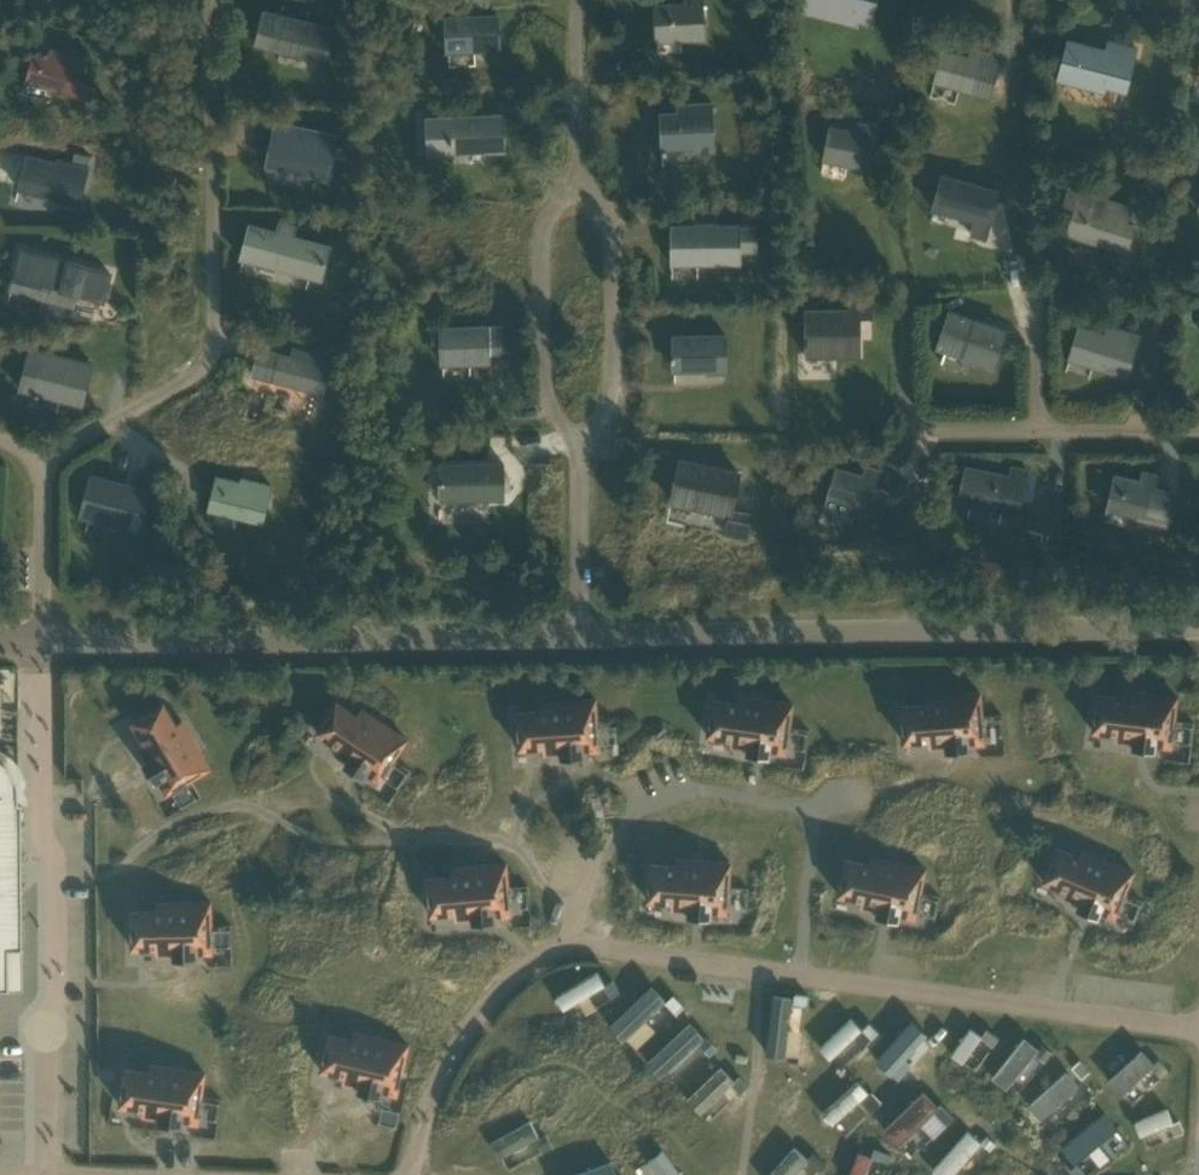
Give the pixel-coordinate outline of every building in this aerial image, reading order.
[(705,38),(703,0),(686,0),(686,3),(655,4),(657,40),(705,38)] [(807,1),(872,17),(875,6),(871,5),(873,0),(807,0),(807,1)] [(256,44),(326,61),(334,27),(264,10),(256,44)] [(448,51),(499,48),(498,15),(446,17),(448,51)] [(1068,39),(1057,79),(1104,91),(1106,85),(1126,90),(1137,48),(1109,41),(1107,49),(1068,39)] [(1001,55),(972,47),(969,56),(943,49),(933,81),(989,97),(1001,55)] [(87,58),(71,54),(51,48),(48,58),(34,54),(26,81),(91,99),(94,87),(80,84),(87,58)] [(694,153),(714,152),(712,103),(678,104),(678,112),(661,113),(662,149),(664,149),(664,146),(693,145),(694,153)] [(431,127),(427,127),(428,155),(453,154),(453,150),(485,148),(485,152),(505,151),(503,114),(450,116),(430,117),(431,127)] [(266,166),(309,175),(310,170),(329,173),(327,178),(329,179),(333,159),(336,146),(338,135),(336,135),(334,144),(316,140),(318,131),(275,122),(266,166)] [(865,168),(873,125),(859,122),(857,132),(830,126),(823,160),(865,168)] [(336,146),(333,159),(343,161),(345,148),(336,146)] [(75,152),(73,162),(89,166),(91,156),(75,152)] [(28,155),(19,188),(79,204),(89,167),(58,159),(57,162),(28,155)] [(943,175),(933,208),(975,220),(971,234),(985,238),(989,224),(998,190),(943,175)] [(1133,208),(1107,200),(1069,188),(1064,204),(1075,207),(1067,233),(1127,252),(1136,226),(1128,223),(1133,208)] [(241,258),(321,279),(330,245),(293,235),(295,226),(280,222),(276,237),(248,230),(241,258)] [(740,224),(671,225),(672,264),(740,263),(740,252),(757,252),(757,226),(740,226),(740,224)] [(21,249),(11,289),(59,301),(62,288),(79,293),(103,299),(110,272),(21,249)] [(872,316),(872,297),(850,297),(850,309),(806,309),(807,356),(860,356),(860,316),(872,316)] [(995,366),(1007,330),(949,311),(938,347),(995,366)] [(506,351),(506,340),(506,325),(442,327),(442,343),(443,363),(489,362),(488,352),(506,351)] [(1140,334),(1124,329),(1108,325),(1106,334),(1079,326),(1069,358),(1111,371),(1117,350),(1134,355),(1140,334)] [(442,327),(433,327),(433,344),(442,343),(442,327)] [(707,372),(726,372),(726,334),(673,335),(673,369),(707,368),(707,372)] [(92,363),(31,347),(20,389),(60,399),(63,387),(85,393),(92,363)] [(252,376),(323,392),(331,354),(312,350),(312,352),(292,347),(291,356),(258,348),(252,376)] [(672,482),(669,494),(672,496),(671,501),(730,513),(726,534),(746,539),(752,514),(732,510),(740,473),(679,460),(675,482),(672,482)] [(441,499),(504,498),(503,462),(440,463),(441,499)] [(835,467),(825,504),(849,510),(850,506),(862,509),(859,521),(878,526),(888,490),(875,486),(880,469),(865,465),(863,475),(835,467)] [(1018,513),(1027,469),(1013,466),(1011,475),(966,466),(958,500),(1018,513)] [(1174,492),(1154,487),(1157,474),(1143,471),(1141,480),(1115,474),(1107,509),(1139,516),(1138,518),(1166,525),(1174,492)] [(150,491),(91,476),(80,515),(140,530),(150,491)] [(208,508),(247,517),(263,521),(272,485),(241,478),(241,482),(216,476),(208,508)] [(141,479),(138,488),(148,491),(151,481),(141,479)] [(1121,697),(1097,694),(1092,730),(1117,733),(1116,741),(1133,743),(1132,747),(1154,750),(1155,745),(1171,747),(1177,696),(1122,689),(1121,697)] [(925,704),(901,706),(904,742),(928,740),(929,748),(946,746),(946,751),(968,749),(968,744),(984,743),(980,692),(925,696),(925,704)] [(737,702),(712,699),(707,735),(731,739),(730,746),(747,748),(747,753),(769,756),(769,752),(785,754),(792,703),(738,695),(737,702)] [(601,751),(597,697),(540,701),(541,709),(516,710),(518,749),(543,748),(543,755),(601,751)] [(357,713),(336,699),(314,733),(335,746),(331,752),(379,784),(409,738),(361,707),(357,713)] [(177,723),(163,701),(130,722),(143,743),(137,747),(145,759),(141,762),(154,782),(157,781),(167,796),(212,767),(183,720),(177,723)] [(22,764),(0,764),(0,988),(23,988),(22,764)] [(1080,856),(1057,847),(1043,881),(1066,890),(1063,897),(1079,903),(1077,908),(1097,916),(1099,912),(1114,918),(1134,870),(1083,849),(1080,856)] [(870,864),(846,859),(838,895),(862,900),(860,907),(877,911),(876,915),(898,920),(899,915),(914,918),(925,868),(871,857),(870,864)] [(675,866),(650,864),(647,900),(672,902),(671,909),(688,911),(688,916),(710,917),(710,913),(726,914),(730,862),(675,858),(675,866)] [(513,916),(508,862),(451,867),(452,874),(427,877),(430,916),(455,914),(456,921),(513,916)] [(213,954),(212,900),(155,901),(156,909),(131,909),(132,949),(156,948),(156,955),(213,954)] [(604,986),(595,973),(554,1001),(563,1014),(604,986)] [(667,1003),(653,988),(609,1028),(623,1043),(667,1003)] [(792,999),(774,997),(766,1058),(785,1061),(792,999)] [(861,1033),(851,1022),(819,1050),(829,1061),(861,1033)] [(927,1037),(912,1024),(877,1065),(899,1083),(911,1069),(904,1063),(927,1037)] [(704,1041),(689,1025),(647,1065),(661,1080),(704,1041)] [(982,1039),(970,1030),(951,1059),(963,1067),(982,1039)] [(408,1043),(355,1031),(354,1037),(327,1031),(318,1071),(344,1076),(342,1084),(397,1096),(408,1043)] [(1038,1051),(1023,1039),(991,1080),(1006,1092),(1038,1051)] [(1143,1053),(1109,1083),(1122,1098),(1156,1067),(1143,1053)] [(206,1071),(150,1063),(149,1070),(124,1066),(118,1106),(143,1109),(142,1116),(158,1119),(158,1122),(182,1126),(183,1123),(198,1125),(206,1071)] [(722,1069),(687,1100),(701,1116),(736,1085),(722,1069)] [(1083,1087),(1070,1071),(1029,1107),(1043,1122),(1083,1087)] [(870,1096),(859,1084),(821,1118),(832,1130),(870,1096)] [(938,1110),(923,1095),(882,1135),(897,1151),(938,1110)] [(1172,1107),(1134,1124),(1141,1141),(1180,1124),(1172,1107)] [(1106,1115),(1061,1151),(1076,1169),(1120,1133),(1106,1115)] [(531,1123),(490,1145),(499,1162),(540,1140),(531,1123)] [(969,1133),(934,1173),(936,1174),(956,1174),(983,1145),(969,1133)] [(794,1151),(773,1174),(797,1174),(807,1163),(794,1151)] [(646,1164),(654,1174),(679,1174),(663,1152),(646,1164)] [(858,1155),(851,1174),(868,1174),(873,1160),(858,1155)] [(580,1174),(615,1174),(611,1163),(580,1174)]
